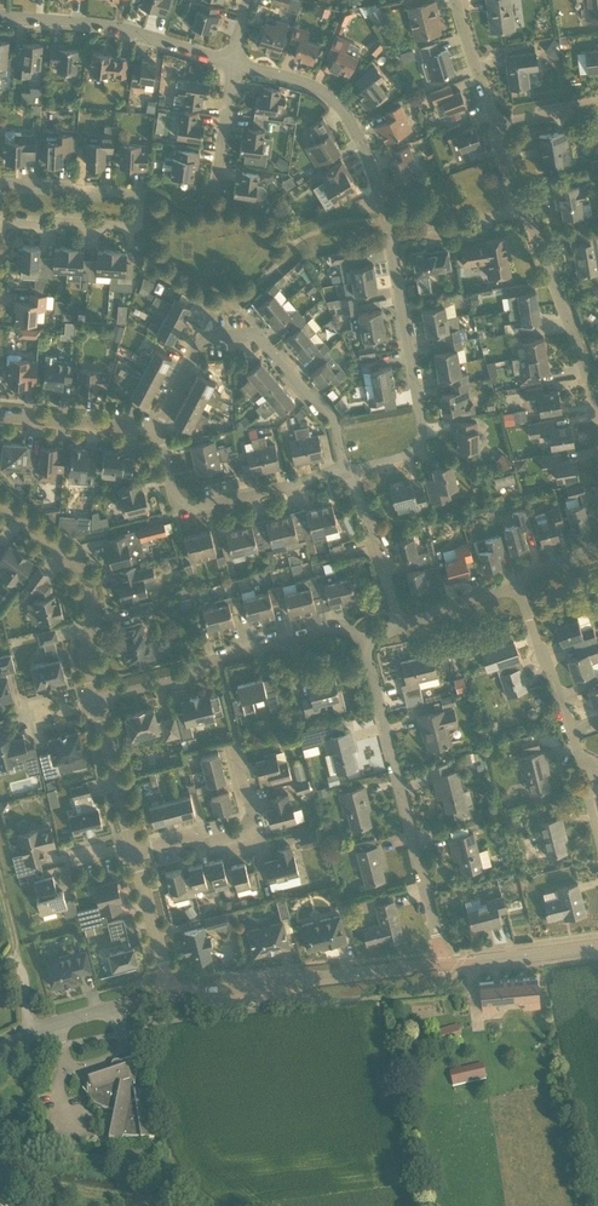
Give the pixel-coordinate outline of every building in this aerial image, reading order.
[(170,0),(143,0),(141,5),(157,10),(156,13),(165,15),(170,0)] [(220,20),(221,17),(215,15),(217,8),(191,0),(187,13),(192,18),(195,19),(193,25),(194,26),(192,30),(202,33),(203,28),(214,32),(217,19),(220,20)] [(511,0),(487,0),(488,10),(491,10),(494,31),(515,29),(511,0)] [(597,17),(597,0),(584,0),(586,8),(581,9),(582,19),(587,19),(597,17)] [(416,38),(440,32),(436,13),(438,13),(435,1),(408,7),(416,38)] [(380,5),(369,12),(377,26),(388,18),(380,5)] [(359,9),(344,13),(336,31),(341,34),(348,18),(353,16),(361,14),(359,9)] [(280,49),(287,24),(277,21),(275,28),(265,25),(261,36),(260,36),(257,44),(259,44),(258,47),(271,50),(272,47),(280,49)] [(317,54),(320,42),(307,39),(309,30),(294,26),(290,42),(299,44),(295,57),(312,62),(315,54),(317,54)] [(349,74),(357,56),(356,56),(361,47),(349,42),(350,41),(337,34),(329,50),(337,54),(329,69),(333,71),(334,67),(349,74)] [(375,55),(385,46),(377,37),(367,46),(375,55)] [(555,59),(561,57),(559,42),(554,39),(545,51),(555,59)] [(9,42),(0,41),(0,77),(6,75),(9,42)] [(40,66),(42,44),(24,43),(22,59),(15,59),(16,58),(15,58),(14,66),(13,75),(30,76),(31,66),(40,66)] [(430,80),(454,73),(447,50),(439,52),(437,43),(420,49),(424,62),(422,63),(427,79),(429,79),(430,80)] [(76,72),(78,50),(66,49),(67,46),(52,45),(50,65),(58,65),(57,70),(76,72)] [(412,49),(400,52),(403,62),(415,59),(412,49)] [(586,52),(589,73),(597,71),(597,50),(586,52)] [(119,58),(112,58),(112,55),(93,52),(90,73),(109,75),(110,74),(117,75),(116,76),(126,77),(128,58),(119,57),(119,58)] [(510,89),(529,86),(527,70),(538,69),(536,53),(511,56),(512,64),(507,65),(510,89)] [(154,82),(156,63),(148,62),(148,60),(142,59),(141,65),(134,64),(131,86),(145,87),(146,81),(154,82)] [(379,102),(387,96),(385,93),(385,92),(376,80),(381,75),(375,67),(355,81),(361,89),(357,92),(366,103),(363,105),(365,108),(376,99),(379,102)] [(188,81),(177,79),(176,87),(180,87),(179,96),(175,95),(174,104),(200,107),(202,96),(207,97),(209,83),(188,80),(188,81)] [(454,93),(451,86),(430,93),(439,117),(449,113),(452,120),(461,116),(458,109),(467,106),(461,90),(454,93)] [(286,98),(278,97),(280,89),(264,87),(262,98),(257,97),(255,111),(269,113),(276,114),(277,106),(284,107),(286,98)] [(31,93),(22,92),(21,102),(30,103),(31,93)] [(412,129),(401,106),(387,112),(385,108),(384,108),(389,120),(376,126),(377,130),(381,128),(387,141),(412,129)] [(160,110),(159,120),(167,121),(168,111),(160,110)] [(196,123),(197,113),(181,111),(180,121),(177,137),(201,141),(204,125),(196,123)] [(321,162),(340,151),(329,134),(332,132),(323,119),(307,129),(315,142),(310,145),(321,162)] [(462,131),(460,124),(445,129),(450,141),(458,138),(466,159),(477,155),(473,145),(480,142),(474,126),(462,131)] [(113,152),(114,126),(105,125),(105,135),(100,134),(99,143),(88,142),(87,165),(104,166),(105,151),(113,152)] [(264,131),(249,129),(247,140),(242,139),(240,153),(245,154),(244,162),(266,165),(267,155),(261,154),(263,142),(264,131)] [(34,159),(35,135),(21,135),(21,131),(5,130),(5,151),(7,152),(6,162),(25,162),(25,158),(34,159)] [(71,150),(72,135),(58,135),(58,130),(45,130),(45,141),(47,141),(47,150),(46,159),(46,163),(62,164),(63,154),(71,155),(71,150)] [(542,168),(563,165),(560,150),(569,148),(566,131),(540,135),(543,154),(540,155),(542,168)] [(147,170),(148,146),(140,145),(122,144),(121,167),(138,167),(138,170),(147,170)] [(397,181),(413,175),(408,162),(414,160),(409,146),(395,151),(398,159),(390,162),(397,181)] [(198,164),(200,153),(176,150),(175,158),(174,158),(173,160),(166,158),(164,174),(171,175),(171,176),(193,179),(195,164),(198,164)] [(283,158),(277,166),(282,170),(289,170),(289,164),(286,164),(288,161),(283,158)] [(335,204),(357,191),(347,175),(350,174),(342,162),(322,174),(327,184),(324,185),(335,204)] [(274,173),(261,171),(260,180),(273,181),(274,173)] [(257,185),(258,174),(243,172),(241,183),(235,182),(234,196),(255,199),(262,199),(266,197),(267,191),(263,186),(257,185)] [(589,202),(586,185),(554,190),(556,201),(561,201),(564,218),(583,215),(581,203),(589,202)] [(597,271),(597,240),(597,233),(582,235),(583,245),(576,245),(577,259),(576,261),(578,274),(597,271)] [(510,274),(507,253),(509,253),(507,238),(485,241),(486,243),(462,247),(465,266),(487,262),(489,277),(510,274)] [(38,277),(45,278),(46,261),(39,261),(40,247),(23,246),(23,249),(20,249),(19,261),(22,262),(22,268),(22,277),(37,278),(38,277)] [(67,271),(69,247),(61,247),(61,248),(55,248),(54,262),(46,261),(45,278),(53,278),(54,270),(67,271)] [(88,281),(90,264),(82,264),(83,250),(77,250),(77,248),(69,247),(67,271),(81,272),(81,280),(88,281)] [(111,274),(112,250),(104,250),(104,251),(98,251),(97,265),(90,264),(88,281),(96,281),(97,273),(111,274)] [(132,284),(133,267),(125,266),(126,253),(120,253),(121,251),(112,250),(111,274),(118,274),(117,283),(132,284)] [(356,267),(354,259),(358,258),(357,250),(342,253),(330,255),(331,262),(340,261),(343,282),(375,277),(373,264),(356,267)] [(451,269),(448,250),(435,252),(435,254),(428,255),(427,251),(412,253),(416,277),(418,277),(420,293),(432,291),(429,273),(451,269)] [(140,290),(139,293),(153,301),(156,295),(148,291),(154,281),(143,276),(139,290),(140,290)] [(280,279),(275,284),(279,289),(284,284),(283,282),(285,280),(282,277),(280,279)] [(378,290),(375,277),(343,282),(343,283),(346,297),(355,296),(355,294),(378,290)] [(88,281),(81,280),(81,282),(80,289),(88,290),(88,281)] [(158,281),(154,290),(160,292),(164,284),(158,281)] [(311,281),(305,286),(311,293),(317,288),(311,281)] [(257,307),(266,317),(282,304),(274,294),(279,289),(275,284),(274,283),(263,293),(267,299),(257,307)] [(526,292),(525,284),(508,287),(510,296),(509,296),(511,310),(512,310),(538,306),(536,290),(526,292)] [(35,285),(34,294),(44,295),(45,285),(35,285)] [(477,292),(469,294),(471,305),(479,303),(477,292)] [(47,295),(44,295),(34,294),(30,294),(29,303),(15,302),(15,305),(17,306),(16,320),(36,322),(37,311),(45,312),(46,310),(47,295)] [(172,304),(156,295),(153,301),(185,318),(192,306),(175,298),(172,304)] [(424,321),(457,315),(453,295),(434,299),(435,306),(422,309),(424,321)] [(342,306),(357,304),(356,296),(355,296),(346,297),(340,299),(342,306)] [(55,301),(55,313),(64,314),(65,301),(55,301)] [(150,307),(151,307),(166,315),(163,321),(179,329),(185,318),(153,301),(150,307)] [(290,314),(282,304),(266,317),(275,328),(285,320),(290,326),(302,315),(296,309),(290,314)] [(343,315),(347,314),(359,312),(357,304),(342,306),(343,315)] [(513,333),(532,330),(531,323),(541,321),(538,306),(512,310),(514,323),(516,333),(513,333)] [(352,328),(384,323),(381,310),(350,314),(352,328)] [(306,321),(302,315),(290,326),(294,331),(285,340),(294,350),(310,337),(316,332),(315,331),(306,321)] [(461,333),(457,315),(424,321),(426,335),(445,331),(446,335),(445,335),(446,342),(462,339),(462,338),(466,337),(466,332),(461,333)] [(315,330),(320,326),(314,317),(309,321),(315,330)] [(179,329),(163,321),(160,326),(151,321),(147,327),(173,342),(179,329)] [(361,340),(364,339),(373,338),(386,336),(384,323),(352,328),(352,329),(360,327),(361,340)] [(18,327),(18,337),(40,338),(40,328),(18,327)] [(534,338),(532,330),(513,333),(515,346),(525,345),(527,357),(547,354),(544,337),(534,338)] [(318,346),(310,337),(294,350),(303,361),(313,352),(317,358),(329,348),(324,342),(318,346)] [(436,365),(460,361),(458,349),(464,348),(462,339),(446,342),(448,351),(434,353),(436,365)] [(365,348),(359,349),(361,358),(376,355),(374,347),(365,348)] [(135,354),(140,356),(166,369),(172,357),(155,349),(152,355),(139,348),(135,354)] [(133,352),(130,358),(137,362),(140,356),(135,354),(133,352)] [(36,384),(38,361),(30,361),(30,360),(21,360),(22,356),(20,354),(10,353),(7,355),(7,364),(10,364),(8,384),(27,386),(28,383),(36,384)] [(521,384),(540,381),(539,372),(549,370),(547,354),(527,357),(512,359),(514,374),(519,373),(521,384)] [(72,382),(73,363),(56,361),(57,356),(46,355),(43,384),(59,386),(59,389),(62,389),(63,381),(72,382)] [(166,369),(140,356),(137,362),(146,366),(143,372),(160,381),(166,369)] [(251,378),(243,385),(248,390),(271,372),(261,361),(247,373),(251,378)] [(378,368),(377,361),(362,364),(363,372),(366,385),(394,380),(391,366),(378,368)] [(462,374),(460,361),(436,365),(439,379),(452,376),(454,384),(469,381),(468,373),(462,374)] [(335,372),(326,362),(310,375),(319,386),(329,378),(334,384),(346,374),(340,368),(335,372)] [(125,377),(128,379),(154,392),(160,381),(143,372),(140,378),(121,368),(118,374),(125,377)] [(107,387),(111,373),(99,372),(99,371),(79,369),(78,380),(81,380),(80,390),(97,392),(98,386),(107,387)] [(260,389),(264,393),(278,381),(271,372),(248,390),(252,395),(260,389)] [(121,384),(125,377),(118,374),(114,381),(121,384)] [(219,399),(221,394),(212,389),(215,383),(199,374),(192,386),(218,400),(219,399)] [(154,392),(128,379),(124,385),(134,390),(131,396),(147,404),(154,392)] [(369,406),(385,403),(383,396),(396,394),(394,380),(366,385),(369,406)] [(260,405),(265,410),(287,392),(278,381),(264,393),(268,398),(260,405)] [(464,402),(463,398),(470,396),(467,382),(469,382),(469,381),(454,384),(451,385),(452,393),(442,394),(445,413),(457,410),(458,414),(475,412),(473,401),(464,402)] [(243,385),(238,389),(240,392),(242,395),(243,395),(248,390),(243,385)] [(215,406),(218,400),(192,386),(186,398),(202,407),(206,401),(211,404),(215,406)] [(542,394),(541,386),(525,389),(528,403),(539,401),(540,414),(561,410),(558,392),(542,394)] [(248,390),(243,395),(247,400),(252,395),(248,390)] [(265,410),(269,415),(277,408),(282,413),(295,401),(287,392),(265,410)] [(206,423),(209,417),(199,412),(202,407),(186,398),(180,410),(206,423)] [(218,400),(215,406),(220,409),(222,410),(223,408),(226,410),(227,409),(229,404),(227,403),(219,399),(218,400)] [(493,400),(486,401),(488,411),(495,410),(493,400)] [(206,401),(202,407),(208,410),(211,404),(206,401)] [(301,409),(294,415),(300,421),(306,415),(301,409)] [(211,425),(206,423),(180,410),(174,421),(190,430),(193,424),(208,431),(211,425)] [(265,410),(261,413),(265,418),(269,415),(265,410)] [(525,410),(504,413),(506,425),(527,421),(525,410)] [(240,422),(244,428),(250,422),(245,417),(240,422)] [(555,428),(553,419),(528,423),(531,437),(550,434),(552,447),(574,443),(571,425),(555,428)] [(478,433),(478,422),(454,422),(455,435),(457,434),(458,450),(468,450),(468,455),(480,455),(479,433),(478,433)] [(311,436),(308,426),(301,427),(309,462),(324,458),(318,434),(311,436)] [(295,465),(309,462),(301,427),(295,429),(298,439),(289,441),(295,465)] [(268,446),(265,435),(258,437),(266,472),(281,468),(276,444),(268,446)] [(255,449),(246,451),(252,475),(266,472),(258,437),(252,438),(255,449)] [(215,441),(191,446),(194,460),(228,453),(227,446),(216,448),(215,441)] [(27,444),(4,442),(3,453),(0,453),(0,465),(2,465),(24,467),(24,476),(24,482),(31,482),(31,476),(33,460),(26,460),(27,444)] [(64,471),(65,450),(57,449),(58,447),(41,445),(39,467),(51,468),(51,471),(56,471),(64,471)] [(94,483),(96,458),(88,457),(88,449),(72,448),(70,472),(78,472),(77,481),(94,483)] [(113,451),(112,450),(107,450),(105,451),(104,451),(102,470),(122,472),(122,475),(132,476),(133,458),(120,457),(121,452),(113,451)] [(232,456),(239,454),(238,450),(235,451),(228,453),(230,459),(232,458),(232,456)] [(197,475),(221,470),(220,462),(230,459),(228,453),(194,460),(197,475)] [(558,480),(578,477),(577,469),(578,469),(576,458),(561,461),(560,453),(549,455),(541,456),(543,470),(556,468),(558,480)] [(433,502),(451,498),(449,488),(457,486),(452,464),(433,469),(437,485),(429,487),(433,502)] [(512,475),(504,477),(506,486),(514,484),(512,475)] [(404,484),(404,482),(390,485),(395,505),(410,501),(413,511),(428,507),(424,491),(415,493),(412,482),(404,484)] [(142,491),(140,483),(120,488),(122,496),(121,497),(125,514),(148,508),(144,491),(142,491)] [(587,503),(584,494),(586,494),(583,484),(567,489),(569,499),(578,497),(580,505),(568,508),(574,531),(590,527),(584,504),(587,503)] [(325,531),(338,527),(332,505),(319,508),(325,531)] [(327,539),(325,531),(319,508),(306,511),(309,523),(302,524),(306,540),(313,538),(314,543),(327,539)] [(543,542),(559,538),(556,527),(564,524),(560,508),(546,512),(535,515),(537,522),(543,542)] [(60,516),(60,509),(40,511),(59,525),(60,516)] [(512,551),(528,546),(524,529),(531,527),(527,509),(513,513),(516,525),(506,528),(512,551)] [(91,513),(94,527),(109,525),(108,517),(100,518),(99,511),(91,513)] [(493,511),(486,513),(488,520),(495,518),(493,511)] [(295,526),(292,515),(280,518),(287,550),(307,545),(306,540),(302,524),(295,526)] [(60,516),(59,525),(72,536),(78,534),(79,523),(71,516),(60,516)] [(280,518),(266,521),(269,533),(262,535),(266,550),(267,555),(268,555),(270,562),(277,560),(275,553),(287,550),(280,518)] [(155,537),(166,535),(163,523),(154,525),(152,526),(155,537)] [(255,536),(252,525),(239,528),(245,552),(258,548),(259,551),(266,550),(262,535),(255,536)] [(221,545),(224,556),(226,561),(233,559),(232,555),(245,552),(239,528),(226,532),(229,543),(221,545)] [(204,560),(204,557),(217,554),(211,531),(184,537),(190,561),(203,557),(204,561),(205,561),(205,560),(204,560)] [(132,562),(141,560),(145,555),(142,544),(129,548),(126,535),(108,540),(111,552),(108,553),(110,558),(108,559),(109,563),(111,564),(112,566),(132,561),(132,562)] [(418,554),(414,537),(398,541),(402,559),(413,556),(415,563),(437,558),(433,541),(426,542),(429,551),(418,554)] [(507,556),(502,537),(485,541),(487,548),(479,550),(477,541),(474,542),(477,551),(479,551),(484,570),(501,566),(499,557),(507,556)] [(451,579),(470,574),(466,561),(473,559),(469,544),(456,548),(458,557),(446,561),(451,579)] [(13,584),(18,576),(21,578),(33,563),(26,558),(27,557),(18,551),(9,545),(0,558),(0,564),(7,568),(2,576),(13,584)] [(331,555),(344,552),(343,545),(329,548),(331,555)] [(333,563),(346,559),(344,552),(331,555),(333,563)] [(226,564),(226,561),(224,556),(217,559),(219,566),(226,564)] [(412,591),(428,587),(426,577),(441,573),(437,558),(415,563),(416,570),(407,573),(412,591)] [(186,573),(193,572),(191,564),(184,566),(186,573)] [(155,578),(152,566),(137,570),(136,567),(119,571),(123,585),(119,586),(122,601),(130,599),(130,600),(138,598),(138,597),(148,595),(144,580),(154,578),(155,578)] [(39,623),(49,620),(60,617),(60,616),(63,615),(60,602),(57,603),(54,595),(51,596),(49,586),(43,582),(49,574),(39,567),(32,577),(27,584),(40,594),(40,596),(41,600),(34,601),(39,623)] [(343,603),(338,580),(336,572),(316,577),(320,596),(327,594),(330,606),(343,603)] [(343,603),(357,599),(351,576),(338,580),(343,603)] [(303,613),(316,610),(313,598),(320,596),(316,577),(308,579),(308,580),(296,583),(297,590),(303,613)] [(285,593),(282,585),(275,587),(279,602),(286,600),(290,616),(303,613),(297,590),(285,593)] [(262,619),(275,615),(272,604),(279,602),(275,587),(268,588),(269,592),(256,596),(262,619)] [(243,599),(242,595),(235,597),(239,612),(246,610),(249,622),(262,619),(256,596),(243,599)] [(239,612),(235,597),(228,599),(229,603),(216,606),(222,629),(235,626),(232,614),(239,612)] [(131,616),(152,611),(149,602),(129,607),(131,616)] [(203,610),(202,605),(195,607),(199,623),(206,621),(209,632),(222,629),(216,606),(203,610)] [(579,618),(558,625),(565,643),(578,639),(581,647),(597,641),(597,640),(593,626),(583,630),(579,618)] [(145,643),(143,634),(145,634),(142,622),(120,628),(123,639),(125,639),(127,647),(124,648),(127,663),(146,658),(146,660),(156,657),(153,648),(151,648),(149,642),(145,643)] [(59,658),(55,640),(58,639),(55,629),(39,633),(41,644),(47,642),(52,660),(32,665),(37,685),(47,683),(47,684),(55,682),(55,681),(65,678),(60,658),(59,658)] [(518,669),(516,662),(520,660),(514,641),(482,652),(488,670),(498,667),(508,696),(528,690),(520,668),(518,669)] [(570,659),(576,678),(596,670),(593,662),(597,661),(597,641),(581,647),(584,654),(570,659)] [(13,700),(7,673),(16,671),(11,654),(0,656),(0,703),(13,700)] [(406,702),(423,698),(419,681),(438,676),(438,675),(432,655),(402,662),(407,682),(402,683),(406,702)] [(463,677),(454,679),(458,693),(467,690),(463,677)] [(338,690),(335,678),(308,684),(311,697),(302,699),(306,714),(321,710),(320,705),(333,702),(335,712),(347,709),(342,689),(338,690)] [(255,710),(252,697),(267,694),(263,679),(238,686),(239,689),(237,690),(240,700),(241,700),(244,712),(255,710)] [(200,698),(199,695),(190,698),(191,700),(182,702),(184,711),(177,713),(183,738),(194,736),(191,724),(205,720),(205,718),(214,716),(216,725),(217,725),(215,717),(224,714),(219,696),(210,698),(209,695),(200,698)] [(271,711),(280,708),(277,695),(267,697),(271,711)] [(457,722),(453,708),(444,711),(444,710),(418,717),(421,728),(423,727),(429,749),(451,743),(447,725),(457,722)] [(157,722),(154,709),(145,711),(144,709),(135,712),(135,713),(126,716),(127,719),(125,721),(126,725),(128,726),(131,738),(160,730),(159,730),(164,729),(166,739),(180,735),(175,716),(161,720),(162,721),(157,722)] [(292,722),(285,724),(287,732),(295,730),(292,722)] [(354,744),(351,731),(341,734),(338,722),(298,732),(302,748),(325,742),(328,753),(332,752),(337,772),(356,768),(350,745),(354,744)] [(46,777),(61,774),(58,763),(85,756),(79,732),(49,740),(52,752),(40,755),(46,777)] [(10,737),(0,740),(0,765),(16,761),(16,759),(25,756),(28,769),(40,766),(35,748),(27,750),(24,738),(11,741),(10,737)] [(205,770),(222,766),(219,752),(201,756),(205,770)] [(279,763),(276,752),(265,755),(265,758),(255,761),(260,777),(270,775),(272,783),(292,778),(287,761),(279,763)] [(550,789),(545,769),(548,768),(544,752),(519,758),(523,775),(526,774),(531,792),(540,790),(541,791),(550,789)] [(447,765),(449,771),(456,770),(455,763),(447,765)] [(432,769),(434,777),(437,792),(442,791),(447,811),(453,809),(456,821),(470,817),(476,815),(473,804),(466,805),(457,771),(449,773),(447,765),(432,769)] [(208,784),(226,780),(222,766),(205,770),(208,784)] [(297,782),(307,779),(304,767),(294,770),(297,782)] [(153,787),(158,785),(155,772),(150,773),(153,787)] [(338,773),(327,776),(329,786),(340,783),(338,773)] [(55,780),(47,782),(48,789),(57,787),(55,780)] [(297,793),(311,789),(309,782),(296,785),(297,793)] [(89,800),(88,794),(91,793),(88,783),(72,787),(74,798),(79,797),(83,812),(70,815),(75,833),(85,831),(85,833),(93,831),(93,829),(103,826),(98,808),(95,809),(92,799),(89,800)] [(196,791),(196,787),(195,783),(188,785),(190,792),(196,791)] [(326,787),(316,790),(317,798),(328,795),(326,787)] [(371,824),(366,805),(369,804),(365,787),(340,793),(344,810),(348,809),(352,828),(362,826),(362,827),(371,824)] [(47,792),(51,808),(60,805),(56,790),(47,792)] [(215,812),(233,807),(229,793),(212,797),(215,812)] [(290,802),(288,794),(268,799),(272,812),(269,813),(272,825),(280,823),(281,826),(296,822),(291,802),(290,802)] [(181,817),(195,813),(191,796),(177,799),(181,817)] [(167,820),(181,817),(177,799),(163,803),(167,820)] [(154,824),(167,820),(163,803),(149,806),(154,824)] [(486,826),(483,816),(467,822),(470,832),(486,826)] [(548,857),(566,852),(562,835),(566,834),(562,818),(540,823),(548,857)] [(56,846),(51,826),(39,829),(39,828),(19,834),(26,863),(40,860),(39,855),(45,853),(44,849),(56,846)] [(303,848),(319,844),(315,828),(299,832),(303,848)] [(478,852),(473,833),(449,839),(455,860),(459,859),(463,873),(482,868),(491,866),(487,849),(478,852)] [(366,884),(385,879),(380,862),(384,861),(380,846),(377,846),(375,839),(356,844),(366,884)] [(293,855),(290,845),(278,849),(280,859),(277,860),(277,859),(265,862),(270,881),(299,874),(294,855),(293,855)] [(236,884),(234,878),(232,869),(226,871),(222,859),(209,862),(212,874),(214,883),(228,880),(229,885),(236,884)] [(248,875),(245,863),(232,866),(232,869),(234,878),(236,884),(237,888),(250,884),(252,890),(259,888),(255,873),(248,875)] [(205,892),(210,890),(215,888),(214,883),(212,874),(205,876),(202,864),(189,867),(191,878),(194,888),(202,887),(203,890),(205,892)] [(184,880),(182,869),(166,873),(171,892),(172,892),(174,901),(196,895),(194,888),(191,878),(184,880)] [(20,876),(22,884),(29,882),(27,875),(20,876)] [(58,892),(53,876),(35,881),(39,897),(37,898),(41,914),(64,908),(66,917),(78,914),(77,910),(74,899),(66,901),(63,891),(58,892)] [(122,909),(119,900),(122,899),(117,880),(95,886),(100,905),(101,905),(103,914),(122,909)] [(570,917),(586,913),(578,884),(557,889),(560,898),(546,901),(548,910),(546,911),(549,920),(570,914),(570,917)] [(335,901),(341,899),(338,885),(331,887),(335,901)] [(281,918),(290,916),(285,897),(276,900),(281,918)] [(491,927),(501,924),(499,913),(506,911),(503,897),(487,901),(488,905),(468,910),(472,929),(490,924),(491,927)] [(386,943),(404,938),(394,901),(376,905),(381,924),(364,928),(368,945),(385,940),(386,943)] [(78,914),(80,919),(82,929),(102,924),(100,914),(103,914),(101,905),(100,905),(77,910),(78,914)] [(192,905),(185,910),(191,920),(198,916),(192,905)] [(208,928),(228,923),(226,912),(205,918),(208,928)] [(328,947),(347,942),(340,915),(302,925),(308,950),(327,945),(328,947)] [(112,938),(121,936),(127,934),(128,934),(124,918),(108,922),(112,938)] [(255,956),(289,947),(283,922),(248,931),(255,956)] [(94,926),(85,928),(87,936),(96,933),(94,926)] [(207,936),(204,927),(185,932),(187,941),(184,942),(187,953),(190,952),(192,962),(199,960),(202,963),(205,962),(206,958),(212,957),(210,949),(210,948),(213,947),(210,935),(207,936)] [(127,934),(121,936),(124,949),(110,953),(115,973),(137,967),(136,967),(135,967),(134,963),(138,961),(134,947),(131,948),(128,934),(127,934)] [(91,971),(86,951),(76,954),(75,953),(46,960),(53,987),(65,984),(66,986),(83,981),(81,974),(91,971)] [(483,1012),(497,1011),(496,1002),(539,999),(538,977),(480,982),(483,1012)] [(443,1042),(461,1036),(458,1025),(440,1030),(443,1042)] [(135,1083),(136,1076),(139,1061),(137,1059),(113,1062),(114,1071),(88,1080),(92,1093),(87,1094),(91,1101),(92,1103),(93,1104),(101,1108),(108,1110),(114,1113),(108,1138),(121,1142),(123,1137),(138,1137),(154,1136),(147,1090),(133,1090),(135,1083)] [(454,1085),(486,1078),(483,1063),(450,1070),(454,1085)]
